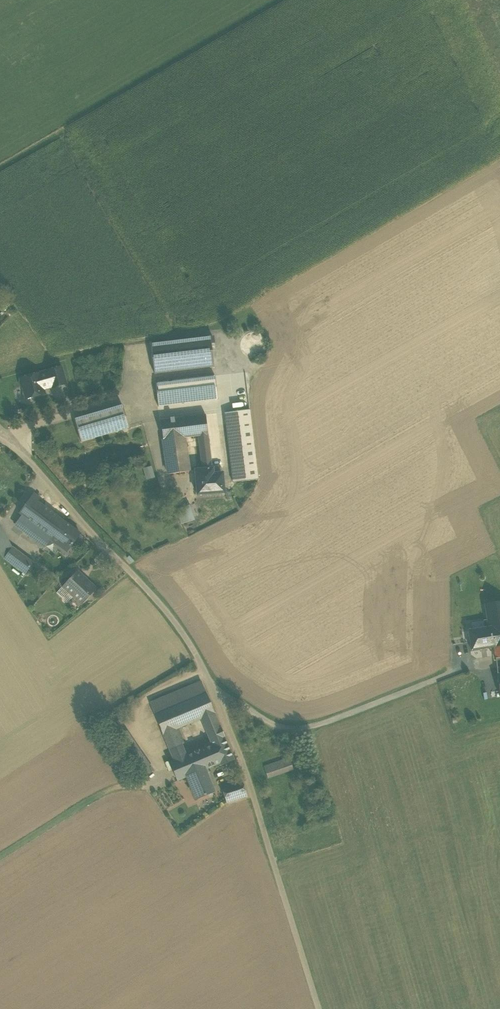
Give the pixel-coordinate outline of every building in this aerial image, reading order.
[(210,336),(150,343),(154,374),(214,367),(210,336)] [(61,367),(48,371),(52,386),(52,387),(65,384),(61,367)] [(38,374),(20,379),(21,381),(20,382),(21,387),(23,387),(26,398),(44,393),(43,389),(52,386),(48,371),(38,374)] [(215,376),(155,383),(158,407),(218,399),(215,376)] [(122,405),(74,419),(81,442),(129,428),(122,405)] [(250,410),(224,413),(233,482),(258,479),(250,410)] [(214,414),(205,415),(208,435),(212,469),(221,467),(214,414)] [(205,415),(160,420),(163,440),(163,441),(184,437),(195,436),(198,436),(208,435),(205,415)] [(208,435),(198,436),(202,470),(212,469),(208,435)] [(184,437),(163,441),(168,474),(189,471),(184,437)] [(143,467),(146,479),(155,477),(152,465),(143,467)] [(212,469),(202,470),(195,470),(197,494),(214,493),(214,492),(213,474),(212,469)] [(222,474),(213,474),(214,492),(223,491),(222,474)] [(34,494),(20,513),(26,518),(37,502),(40,498),(34,494)] [(63,521),(37,502),(26,518),(52,537),(63,521)] [(187,506),(176,510),(180,522),(192,518),(187,506)] [(52,537),(50,540),(67,552),(80,533),(63,521),(52,537)] [(6,560),(14,548),(1,524),(0,524),(0,552),(6,560)] [(27,558),(14,548),(6,560),(19,569),(27,558)] [(27,558),(19,569),(25,574),(33,563),(27,558)] [(96,589),(77,571),(62,587),(82,605),(96,589)] [(484,604),(487,619),(488,628),(494,646),(495,658),(499,658),(499,601),(484,604)] [(483,621),(478,622),(478,623),(470,624),(471,630),(468,631),(471,650),(480,648),(480,649),(487,648),(486,647),(494,646),(488,628),(487,619),(483,620),(483,621)] [(201,682),(184,689),(188,700),(206,693),(201,682)] [(184,689),(158,700),(163,711),(186,701),(188,700),(184,689)] [(188,700),(186,701),(194,722),(201,719),(214,713),(206,693),(188,700)] [(158,700),(150,703),(154,714),(163,711),(158,700)] [(163,711),(154,714),(172,757),(185,752),(175,729),(194,722),(186,701),(163,711)] [(214,713),(201,719),(207,734),(221,728),(214,713)] [(234,759),(221,728),(207,734),(212,745),(219,763),(220,765),(234,759)] [(212,745),(186,755),(185,752),(172,757),(173,760),(170,762),(177,780),(186,777),(205,769),(219,763),(212,745)] [(146,756),(135,761),(143,776),(154,771),(146,756)] [(289,757),(263,766),(267,777),(293,769),(289,757)] [(205,769),(186,777),(196,799),(214,792),(205,769)] [(242,781),(221,787),(226,802),(247,796),(242,781)]
